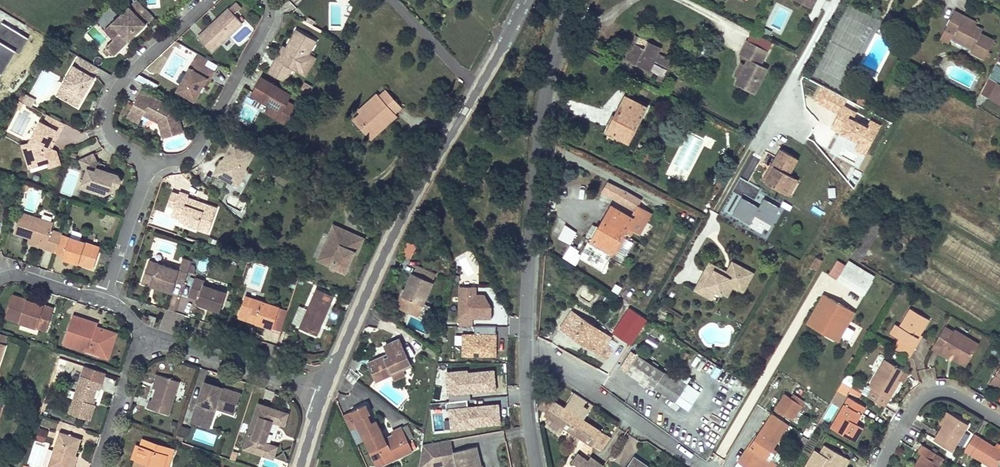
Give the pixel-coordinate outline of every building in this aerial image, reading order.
[(121,31),(128,39),(137,30),(135,28),(138,25),(140,28),(154,15),(140,0),(108,30),(115,37),(121,31)] [(815,0),(793,0),(810,9),(815,0)] [(198,36),(212,51),(243,22),(229,7),(218,18),(220,20),(214,25),(212,23),(198,36)] [(964,16),(954,11),(944,30),(954,35),(952,38),(973,49),(971,53),(985,60),(995,41),(980,33),(982,30),(975,26),(962,20),(964,16)] [(976,23),(964,16),(962,20),(975,26),(976,23)] [(10,48),(12,49),(20,34),(2,23),(0,27),(0,65),(10,48)] [(315,42),(295,30),(285,48),(278,60),(275,58),(267,72),(283,81),(291,68),(297,72),(307,54),(315,42)] [(944,30),(939,39),(948,45),(952,38),(954,35),(944,30)] [(128,39),(121,31),(115,37),(106,45),(107,46),(111,51),(113,53),(128,39)] [(706,44),(702,53),(709,57),(713,48),(712,47),(715,41),(703,35),(700,41),(706,44)] [(660,49),(635,36),(631,43),(634,45),(627,58),(663,78),(671,61),(657,54),(660,49)] [(753,94),(766,68),(760,65),(753,62),(760,48),(745,41),(738,55),(747,59),(744,65),(734,84),(753,94)] [(107,46),(103,49),(108,54),(111,51),(107,46)] [(285,48),(282,46),(275,58),(278,60),(285,48)] [(760,65),(767,52),(760,48),(753,62),(760,65)] [(197,52),(176,89),(193,99),(206,77),(208,79),(213,70),(203,64),(207,58),(197,52)] [(314,58),(307,54),(297,72),(303,76),(314,58)] [(84,85),(86,81),(89,83),(98,68),(82,60),(78,68),(71,64),(59,86),(69,91),(65,100),(77,106),(87,86),(84,85)] [(737,78),(744,65),(740,63),(733,76),(737,78)] [(260,77),(250,94),(268,105),(279,111),(275,118),(283,123),(293,105),(285,101),(290,94),(260,77)] [(305,82),(301,89),(309,93),(313,86),(305,82)] [(998,84),(990,98),(999,103),(999,85),(998,84)] [(65,100),(69,91),(59,86),(55,94),(65,100)] [(34,97),(20,89),(15,96),(24,101),(31,104),(34,97)] [(400,106),(384,89),(377,95),(375,93),(355,110),(357,113),(350,119),(365,137),(380,122),(379,120),(390,110),(392,113),(400,106)] [(139,90),(125,116),(137,123),(142,114),(157,122),(162,138),(182,131),(174,109),(139,90)] [(453,97),(445,93),(438,106),(445,111),(453,97)] [(20,107),(24,101),(15,96),(11,102),(20,107)] [(625,97),(607,130),(625,140),(628,142),(637,125),(646,108),(625,97)] [(860,98),(857,103),(866,108),(869,103),(860,98)] [(279,111),(268,105),(264,112),(275,118),(279,111)] [(392,113),(390,110),(379,120),(380,122),(365,137),(368,140),(395,116),(392,113)] [(64,121),(47,113),(43,121),(59,130),(64,121)] [(54,140),(59,130),(43,121),(40,120),(29,141),(34,143),(29,152),(35,166),(48,161),(50,166),(61,162),(56,149),(51,147),(49,142),(51,138),(54,140)] [(622,145),(635,152),(647,129),(637,125),(628,142),(625,140),(622,145)] [(34,143),(29,141),(21,144),(30,168),(35,166),(29,152),(34,143)] [(214,174),(228,181),(230,179),(236,177),(242,180),(247,171),(244,168),(251,153),(245,150),(242,151),(238,149),(237,146),(231,143),(225,154),(227,155),(225,159),(222,160),(214,174)] [(648,148),(642,160),(653,166),(659,154),(648,148)] [(775,168),(766,183),(784,194),(793,178),(788,174),(796,159),(780,149),(770,166),(775,168)] [(83,177),(80,185),(103,192),(107,189),(109,184),(113,186),(118,184),(120,178),(117,173),(102,168),(101,171),(92,169),(95,159),(92,152),(79,158),(83,166),(86,167),(85,170),(83,177)] [(770,166),(762,181),(766,183),(775,168),(770,166)] [(230,179),(228,181),(238,187),(242,180),(236,177),(230,179)] [(793,178),(784,194),(788,196),(797,180),(793,178)] [(642,200),(608,180),(601,192),(635,212),(642,200)] [(26,209),(34,211),(40,189),(33,187),(26,209)] [(189,192),(180,188),(174,204),(183,207),(179,216),(197,222),(196,225),(208,230),(217,206),(188,195),(189,192)] [(612,206),(592,240),(613,252),(632,218),(612,206)] [(54,223),(22,213),(16,233),(30,238),(46,243),(45,247),(56,251),(62,233),(52,230),(54,223)] [(365,229),(334,216),(325,238),(334,242),(320,279),(351,289),(358,271),(350,268),(365,229)] [(558,238),(571,243),(577,230),(564,224),(558,238)] [(62,233),(56,251),(56,252),(64,254),(63,257),(72,260),(73,257),(76,258),(75,261),(94,267),(101,245),(62,233)] [(418,239),(411,235),(408,241),(415,245),(418,239)] [(270,242),(252,236),(249,245),(267,250),(270,242)] [(46,243),(30,238),(29,242),(45,247),(46,243)] [(408,241),(402,254),(410,257),(415,245),(408,241)] [(576,265),(579,259),(600,271),(609,257),(587,243),(581,252),(569,246),(562,257),(576,265)] [(180,268),(150,258),(142,282),(152,285),(153,282),(157,284),(156,287),(173,292),(176,281),(184,283),(189,270),(191,263),(192,259),(183,256),(180,268)] [(814,256),(809,265),(818,270),(823,260),(814,256)] [(711,263),(696,290),(714,299),(718,292),(723,295),(729,283),(737,287),(739,284),(746,287),(752,278),(741,273),(741,275),(730,269),(728,273),(726,276),(720,272),(721,269),(711,263)] [(753,274),(733,263),(730,269),(741,275),(741,273),(752,278),(753,274)] [(436,275),(416,266),(397,307),(418,316),(418,315),(427,318),(432,307),(424,303),(436,275)] [(845,266),(836,281),(863,297),(872,282),(845,266)] [(205,280),(194,277),(188,295),(198,298),(197,303),(220,310),(227,291),(204,284),(205,280)] [(734,289),(743,293),(746,287),(739,284),(737,287),(729,283),(723,295),(729,297),(734,289)] [(334,295),(316,287),(307,308),(299,305),(292,322),(299,326),(299,327),(316,336),(320,327),(317,326),(319,321),(322,323),(334,295)] [(476,289),(460,289),(459,328),(473,328),(473,320),(492,320),(492,310),(485,297),(476,297),(476,289)] [(53,307),(11,293),(4,315),(46,328),(53,307)] [(279,307),(246,295),(239,317),(249,320),(250,318),(256,320),(255,323),(272,328),(279,307)] [(854,313),(823,295),(807,325),(837,342),(854,313)] [(900,340),(895,348),(910,357),(915,348),(912,347),(920,334),(928,320),(911,309),(900,328),(895,336),(900,340)] [(611,338),(573,312),(562,329),(607,360),(613,350),(606,345),(611,338)] [(626,312),(614,330),(625,337),(637,319),(626,312)] [(97,321),(73,313),(64,341),(99,353),(101,345),(106,347),(109,338),(114,339),(117,331),(101,326),(100,329),(95,327),(96,324),(97,321)] [(895,325),(890,334),(895,336),(900,328),(895,325)] [(953,332),(945,327),(942,332),(932,349),(941,354),(942,352),(959,363),(962,358),(969,362),(979,345),(954,330),(953,332)] [(496,329),(475,328),(475,337),(463,337),(463,358),(496,358),(496,329)] [(6,343),(9,334),(0,331),(0,341),(6,343)] [(920,334),(912,347),(915,348),(923,336),(920,334)] [(114,339),(109,338),(106,347),(101,345),(99,353),(108,356),(114,339)] [(392,372),(409,364),(399,340),(385,345),(390,357),(382,360),(381,357),(368,363),(374,376),(381,374),(383,378),(393,374),(392,372)] [(621,368),(628,372),(654,390),(655,388),(675,402),(683,390),(663,376),(665,374),(639,357),(633,366),(626,361),(621,368)] [(962,358),(959,363),(965,367),(969,362),(962,358)] [(873,388),(868,396),(885,406),(897,385),(894,384),(897,379),(902,370),(885,360),(869,387),(873,388)] [(81,375),(102,383),(105,372),(85,365),(81,375)] [(990,383),(999,389),(999,367),(990,383)] [(180,380),(160,374),(156,388),(153,399),(150,398),(147,407),(170,414),(180,380)] [(468,374),(448,375),(451,404),(470,403),(472,402),(471,395),(497,393),(495,374),(468,376),(468,374)] [(855,379),(847,374),(843,382),(851,387),(855,379)] [(81,375),(68,413),(89,421),(95,405),(91,403),(96,388),(100,389),(102,383),(81,375)] [(217,384),(206,380),(204,384),(216,388),(217,384)] [(848,393),(851,387),(843,382),(839,388),(848,393)] [(241,392),(217,384),(216,388),(204,384),(193,421),(203,425),(206,416),(211,417),(215,406),(234,412),(241,392)] [(545,415),(602,451),(610,437),(554,402),(556,400),(543,392),(538,400),(542,403),(539,407),(548,411),(545,415)] [(787,394),(777,409),(792,419),(802,404),(787,394)] [(849,398),(831,428),(855,442),(864,428),(856,423),(865,408),(849,398)] [(287,412),(259,403),(244,448),(272,457),(276,446),(265,442),(272,420),(283,424),(287,412)] [(451,404),(447,405),(448,413),(452,413),(454,433),(477,430),(477,428),(502,426),(501,410),(498,407),(470,410),(470,403),(451,404)] [(943,426),(934,440),(947,448),(952,452),(968,425),(962,422),(948,412),(940,424),(943,426)] [(738,462),(747,466),(767,466),(768,466),(775,466),(778,464),(771,459),(792,428),(773,414),(756,439),(754,439),(738,462)] [(211,417),(206,416),(203,425),(208,426),(211,417)] [(181,425),(179,433),(187,436),(190,428),(181,425)] [(37,440),(46,441),(48,430),(39,428),(37,440)] [(377,466),(378,466),(412,452),(401,428),(393,432),(394,435),(385,439),(382,433),(365,441),(377,466)] [(58,431),(52,450),(55,451),(49,466),(73,466),(75,463),(71,462),(74,455),(79,439),(58,431)] [(975,434),(965,450),(991,466),(997,466),(999,462),(999,445),(997,443),(995,447),(975,434)] [(143,440),(140,449),(136,447),(133,457),(137,458),(136,461),(134,466),(154,466),(155,466),(164,466),(169,450),(143,440)] [(419,466),(440,466),(447,465),(447,466),(457,466),(454,453),(449,454),(446,442),(422,447),(419,466)] [(944,458),(938,454),(923,445),(917,453),(922,456),(914,466),(939,466),(944,458)] [(842,466),(846,466),(850,460),(825,446),(820,454),(815,451),(806,466),(837,466),(838,465),(842,466)] [(477,448),(454,453),(457,466),(481,466),(477,448)] [(52,450),(46,466),(49,466),(55,451),(52,450)] [(169,450),(164,466),(168,466),(173,451),(169,450)] [(572,463),(578,466),(604,466),(591,458),(589,462),(578,454),(572,463)] [(628,466),(646,466),(634,458),(628,466)]
